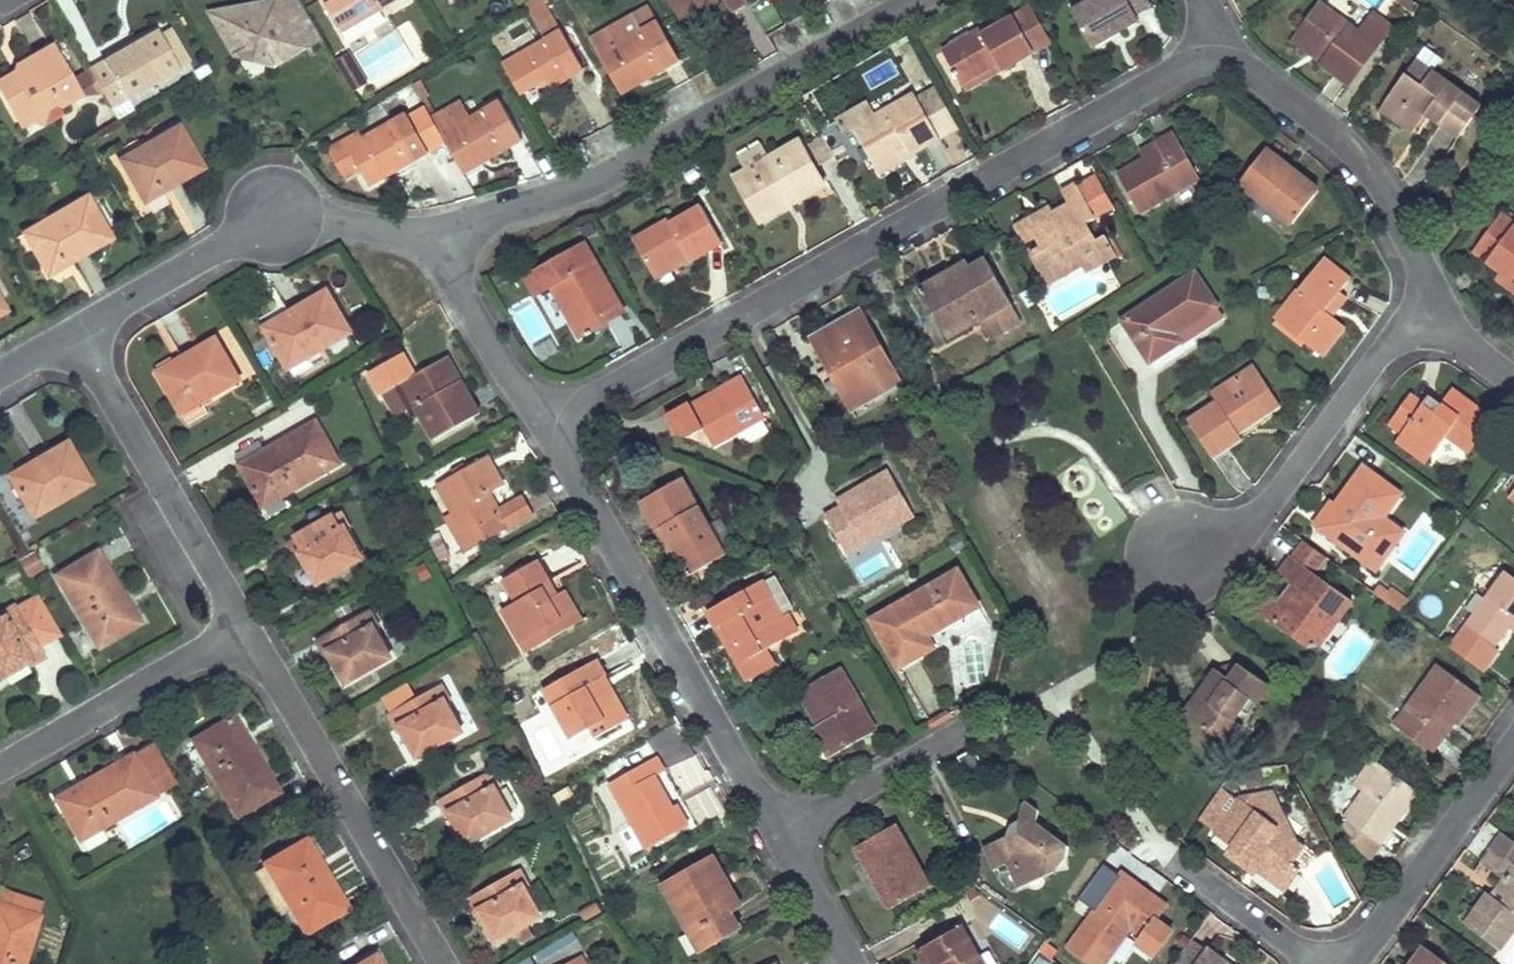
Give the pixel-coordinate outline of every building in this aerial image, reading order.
[(262,6),(272,22),(290,26),(309,14),(300,0),(283,0),(277,3),(262,6)] [(338,27),(345,41),(383,20),(378,12),(400,0),(323,0),(338,27)] [(585,65),(546,0),(527,11),(543,38),(502,63),(514,83),(531,73),(537,83),(544,79),(548,87),(585,65)] [(677,10),(694,0),(671,0),(677,10)] [(681,17),(706,1),(705,0),(694,0),(677,10),(681,17)] [(734,9),(748,0),(729,0),(734,9)] [(1151,0),(1092,0),(1072,12),(1093,48),(1141,19),(1138,15),(1154,6),(1151,0)] [(1322,64),(1335,74),(1348,84),(1376,48),(1320,5),(1297,36),(1327,58),(1322,64)] [(322,38),(309,14),(290,26),(272,22),(262,6),(224,12),(219,21),(239,55),(251,47),(267,53),(275,66),(322,38)] [(1053,41),(1033,6),(1012,17),(1022,35),(1031,53),(1053,41)] [(224,12),(214,13),(219,21),(224,12)] [(637,27),(628,13),(616,21),(624,35),(637,27)] [(637,27),(624,35),(616,21),(588,37),(615,83),(641,68),(645,75),(678,55),(655,17),(637,27)] [(1031,53),(1022,35),(1012,17),(981,34),(980,31),(942,52),(960,85),(998,64),(1000,69),(1031,53)] [(167,25),(157,30),(178,67),(189,61),(167,25)] [(407,25),(397,30),(411,56),(421,50),(407,25)] [(91,70),(104,93),(112,106),(178,67),(157,30),(91,70)] [(1297,36),(1293,42),(1322,64),(1327,58),(1297,36)] [(35,60),(36,62),(33,73),(21,78),(17,72),(0,81),(0,89),(20,124),(59,101),(61,105),(81,93),(73,80),(54,46),(33,58),(35,60)] [(251,47),(239,55),(275,66),(267,53),(251,47)] [(346,52),(335,59),(353,90),(364,83),(346,52)] [(33,73),(36,62),(17,72),(21,78),(33,73)] [(1480,110),(1416,63),(1385,106),(1402,119),(1410,108),(1423,118),(1426,116),(1459,139),(1480,110)] [(960,85),(962,90),(1000,69),(998,64),(960,85)] [(645,75),(641,68),(615,83),(620,90),(645,75)] [(91,70),(73,80),(81,93),(104,93),(91,70)] [(537,83),(531,73),(514,83),(520,93),(537,83)] [(908,154),(923,146),(938,138),(937,136),(960,123),(939,87),(916,99),(914,95),(874,117),(866,103),(836,120),(843,134),(852,129),(873,167),(906,149),(908,154)] [(486,148),(487,151),(489,153),(522,134),(501,97),(440,133),(458,164),(486,148)] [(59,101),(20,124),(27,135),(66,112),(61,105),(59,101)] [(1402,119),(1385,106),(1380,112),(1411,136),(1423,118),(1410,108),(1402,119)] [(368,178),(381,171),(394,163),(398,169),(427,150),(405,114),(362,141),(349,149),(363,171),(368,178)] [(202,166),(191,146),(179,126),(122,158),(145,199),(202,166)] [(327,149),(345,180),(363,171),(349,149),(362,141),(356,132),(327,149)] [(1177,137),(1169,140),(1161,145),(1163,149),(1118,174),(1140,213),(1200,179),(1177,137)] [(825,189),(800,145),(769,162),(751,173),(737,181),(757,218),(790,199),(794,206),(825,189)] [(1163,149),(1161,145),(1141,156),(1143,159),(1163,149)] [(769,162),(761,147),(742,157),(751,173),(769,162)] [(458,164),(461,169),(489,153),(487,151),(486,148),(458,164)] [(873,167),(876,171),(908,154),(906,149),(873,167)] [(1302,177),(1265,149),(1237,184),(1289,225),(1313,194),(1299,182),(1302,177)] [(368,178),(372,185),(398,169),(394,163),(381,171),(368,178)] [(1094,175),(1076,185),(1086,202),(1071,209),(1068,204),(1052,212),(1036,221),(1033,216),(1014,226),(1024,243),(1033,237),(1039,247),(1029,253),(1047,285),(1081,265),(1085,272),(1115,254),(1106,236),(1097,241),(1086,221),(1094,216),(1093,214),(1111,204),(1094,175)] [(1317,190),(1302,177),(1299,182),(1313,194),(1317,190)] [(1076,185),(1075,183),(1061,191),(1068,204),(1071,209),(1086,202),(1076,185)] [(111,238),(99,217),(87,197),(25,232),(48,273),(111,238)] [(794,206),(790,199),(757,218),(761,225),(794,206)] [(1052,212),(1049,207),(1033,216),(1036,221),(1052,212)] [(691,264),(724,247),(702,209),(670,226),(666,221),(635,240),(653,275),(686,256),(691,264)] [(1502,217),(1477,252),(1504,272),(1513,279),(1513,225),(1502,217)] [(578,315),(583,323),(587,330),(625,312),(584,241),(524,274),(534,292),(552,283),(571,318),(578,315)] [(691,264),(686,256),(653,275),(656,283),(691,264)] [(989,338),(1020,321),(987,257),(947,279),(944,273),(922,285),(943,324),(974,308),(978,317),(989,338)] [(1272,320),(1295,338),(1318,356),(1342,327),(1321,311),(1345,279),(1318,258),(1309,271),(1313,274),(1303,287),(1299,284),(1272,320)] [(1303,287),(1313,274),(1309,271),(1299,284),(1303,287)] [(1513,292),(1513,279),(1504,272),(1498,281),(1513,292)] [(1215,307),(1195,274),(1123,320),(1149,362),(1180,341),(1176,333),(1215,307)] [(291,366),(294,370),(296,374),(315,363),(311,356),(351,332),(327,290),(267,327),(290,366),(291,366)] [(943,324),(947,333),(978,317),(974,308),(943,324)] [(896,375),(862,310),(812,336),(847,402),(865,392),(870,400),(882,393),(878,385),(896,375)] [(578,315),(571,318),(580,335),(587,330),(583,323),(578,315)] [(158,370),(170,390),(181,411),(239,379),(216,338),(158,370)] [(479,413),(464,384),(448,356),(401,382),(414,405),(432,438),(479,413)] [(1271,389),(1252,361),(1229,378),(1233,383),(1213,397),(1215,401),(1186,421),(1214,460),(1243,439),(1239,432),(1236,427),(1246,419),(1250,425),(1269,412),(1258,397),(1271,389)] [(710,398),(691,408),(713,446),(738,432),(762,418),(765,416),(742,375),(728,383),(729,387),(710,398)] [(901,383),(896,375),(878,385),(882,393),(901,383)] [(1233,383),(1229,378),(1209,392),(1213,397),(1233,383)] [(401,382),(384,391),(396,415),(414,405),(401,382)] [(729,387),(728,383),(708,394),(710,398),(729,387)] [(1444,409),(1456,393),(1450,388),(1438,405),(1444,409)] [(1281,403),(1271,389),(1258,397),(1269,412),(1281,403)] [(870,400),(865,392),(847,402),(852,410),(870,400)] [(1403,425),(1400,429),(1398,433),(1429,455),(1443,436),(1466,452),(1491,419),(1456,393),(1444,409),(1438,405),(1426,395),(1420,404),(1407,394),(1391,417),(1403,425)] [(768,431),(762,418),(738,432),(744,445),(768,431)] [(1250,425),(1246,419),(1236,427),(1239,432),(1250,425)] [(341,460),(329,440),(317,420),(242,463),(265,504),(341,460)] [(1393,438),(1425,461),(1429,455),(1398,433),(1393,438)] [(10,474),(21,494),(33,515),(90,482),(67,441),(10,474)] [(490,457),(441,485),(478,551),(539,517),(528,499),(506,512),(500,515),(489,496),(495,493),(506,486),(490,457)] [(1397,493),(1362,468),(1333,508),(1328,503),(1312,524),(1373,568),(1399,532),(1380,518),(1397,493)] [(874,526),(892,517),(909,507),(889,471),(821,508),(845,553),(878,534),(874,526)] [(723,551),(703,513),(683,473),(641,495),(681,573),(723,551)] [(495,493),(489,496),(500,515),(506,512),(495,493)] [(1380,518),(1399,532),(1417,509),(1397,493),(1380,518)] [(878,534),(913,516),(909,507),(892,517),(874,526),(878,534)] [(361,556),(353,541),(345,526),(348,524),(340,510),(289,539),(297,554),(301,552),(318,581),(361,556)] [(1316,647),(1350,601),(1317,575),(1329,559),(1308,544),(1297,561),(1295,559),(1282,578),(1288,582),(1294,587),(1269,620),(1308,648),(1316,647)] [(18,559),(27,576),(43,567),(33,550),(18,559)] [(137,621),(117,586),(97,550),(56,574),(97,645),(137,621)] [(550,584),(539,562),(504,582),(516,604),(503,612),(526,655),(567,632),(560,618),(571,611),(561,593),(557,596),(550,599),(543,587),(550,584)] [(926,635),(951,620),(977,605),(956,568),(872,618),(899,664),(932,645),(926,635)] [(1502,569),(1462,623),(1491,646),(1506,626),(1513,616),(1513,578),(1502,569)] [(762,579),(761,577),(708,606),(718,624),(724,622),(743,656),(796,627),(787,610),(781,613),(780,611),(792,604),(774,572),(762,579)] [(1269,620),(1294,587),(1288,582),(1274,600),(1269,596),(1257,610),(1269,620)] [(550,584),(543,587),(550,599),(557,596),(550,584)] [(1372,590),(1398,609),(1406,599),(1389,587),(1386,591),(1377,584),(1372,590)] [(36,590),(0,612),(2,616),(0,617),(0,675),(26,659),(29,663),(46,653),(42,647),(62,634),(36,590)] [(567,591),(561,593),(571,611),(560,618),(567,632),(585,623),(567,591)] [(391,656),(382,641),(373,626),(377,624),(369,609),(318,638),(327,653),(331,651),(347,681),(391,656)] [(1513,616),(1506,626),(1513,632),(1513,630),(1513,616)] [(718,624),(737,660),(743,656),(724,622),(718,624)] [(607,678),(599,662),(545,691),(571,743),(591,733),(594,740),(621,726),(598,682),(607,678)] [(1442,716),(1447,720),(1448,721),(1451,723),(1474,691),(1434,662),(1390,721),(1422,744),(1442,716)] [(828,751),(852,739),(875,726),(842,664),(807,682),(826,717),(813,724),(828,751)] [(1256,702),(1268,685),(1238,664),(1214,670),(1201,688),(1208,694),(1190,719),(1225,744),(1240,724),(1232,718),(1248,696),(1256,702)] [(607,678),(598,682),(621,726),(630,720),(607,678)] [(463,730),(454,715),(446,700),(449,697),(441,683),(391,712),(399,726),(402,724),(419,755),(463,730)] [(1182,714),(1190,719),(1208,694),(1201,688),(1182,714)] [(278,788),(256,750),(234,712),(192,737),(237,812),(278,788)] [(1442,716),(1422,744),(1428,748),(1448,721),(1447,720),(1442,716)] [(174,783),(153,743),(131,756),(142,775),(154,795),(174,783)] [(634,765),(653,754),(647,744),(627,755),(634,765)] [(154,795),(142,775),(131,756),(57,799),(79,839),(154,795)] [(659,758),(611,786),(648,852),(690,828),(678,806),(675,807),(659,778),(668,773),(659,758)] [(1378,841),(1396,815),(1415,789),(1380,764),(1343,816),(1378,841)] [(511,818),(503,802),(495,788),(500,785),(491,770),(440,798),(448,813),(451,811),(468,841),(511,818)] [(1282,891),(1290,880),(1299,868),(1289,861),(1300,848),(1235,798),(1211,830),(1229,844),(1257,865),(1253,869),(1282,891)] [(1016,831),(981,847),(991,869),(1006,863),(1016,888),(1055,870),(1067,856),(1067,846),(1036,822),(1036,810),(1023,801),(1019,805),(1016,831)] [(887,906),(907,896),(928,885),(895,823),(854,844),(887,906)] [(347,904),(326,870),(306,835),(265,860),(306,929),(347,904)] [(1229,844),(1226,848),(1253,869),(1257,865),(1229,844)] [(1488,848),(1478,863),(1501,879),(1489,896),(1483,893),(1465,919),(1501,944),(1513,926),(1513,867),(1488,848)] [(732,912),(729,906),(716,883),(727,877),(716,858),(666,886),(694,936),(703,931),(711,945),(741,929),(732,912)] [(541,916),(532,901),(523,885),(528,883),(520,869),(468,899),(477,914),(479,912),(497,942),(518,930),(534,920),(541,916)] [(1138,890),(1140,887),(1119,871),(1116,875),(1138,890)] [(1152,920),(1164,904),(1140,887),(1138,890),(1116,875),(1065,945),(1090,963),(1102,963),(1128,928),(1140,937),(1152,920)] [(732,912),(743,906),(727,877),(716,883),(729,906),(732,912)] [(0,890),(0,905),(39,916),(43,903),(0,890)] [(27,958),(39,916),(0,905),(0,963),(25,963),(27,958)] [(534,920),(518,930),(525,942),(542,932),(534,920)] [(960,924),(922,943),(932,963),(980,963),(960,924)] [(703,931),(694,936),(702,950),(711,945),(703,931)] [(1192,933),(1170,963),(1195,963),(1208,945),(1192,933)] [(925,963),(932,963),(922,943),(916,947),(925,963)] [(1208,945),(1195,963),(1235,963),(1208,945)] [(1421,947),(1409,963),(1446,963),(1421,947)] [(374,954),(357,963),(379,963),(374,954)]
